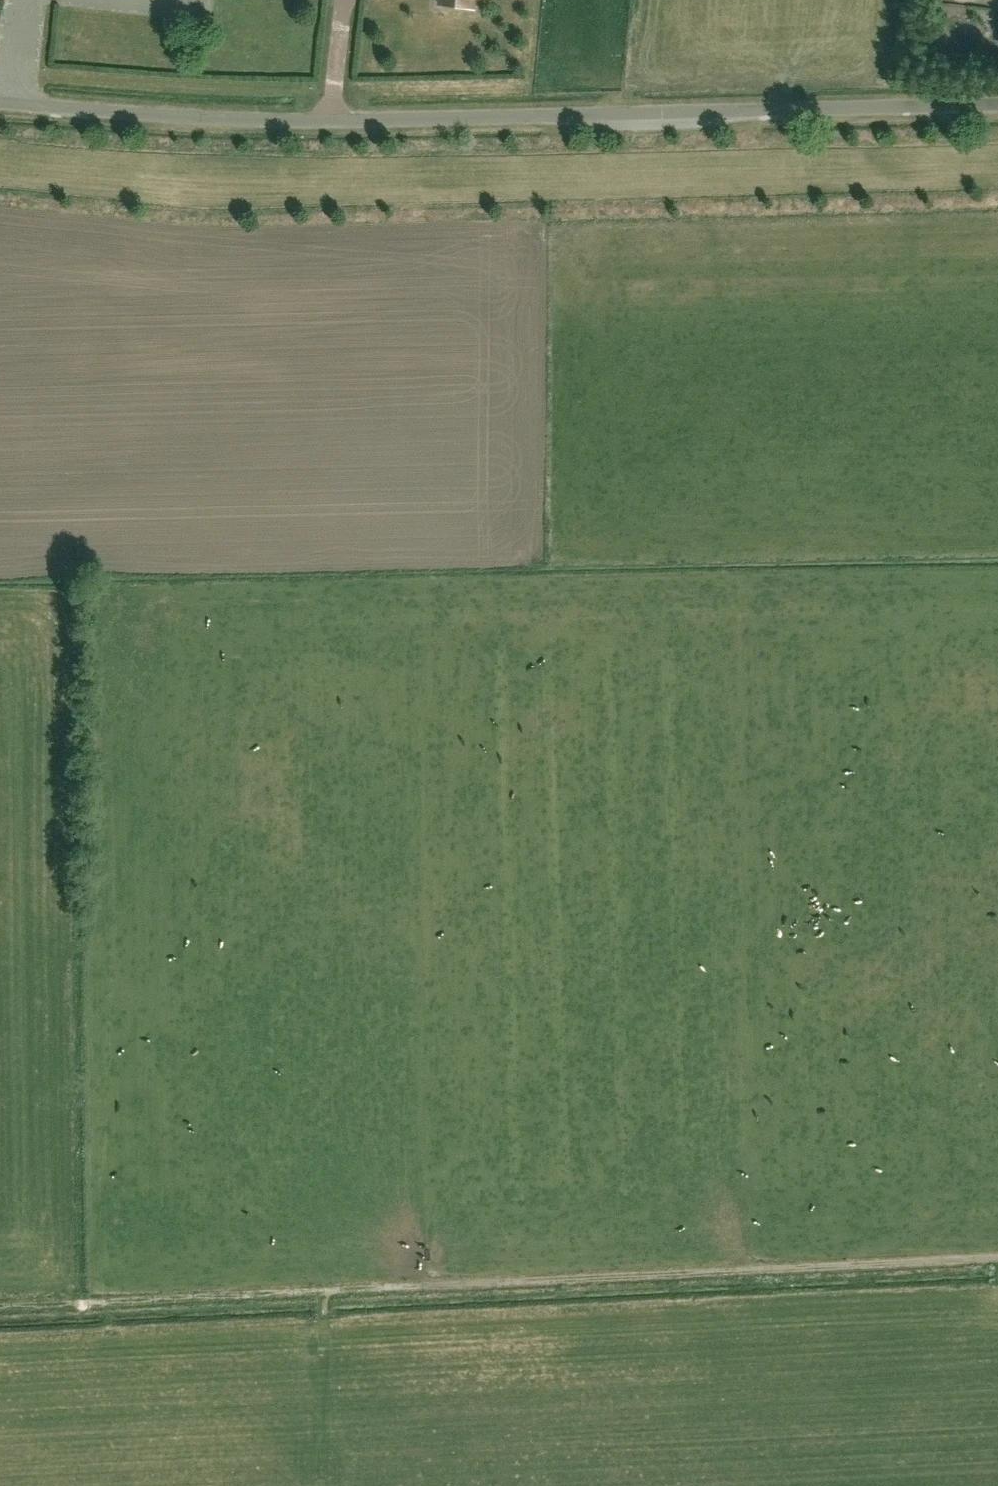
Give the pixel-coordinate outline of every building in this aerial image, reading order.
[(439,5),(473,9),(474,0),(440,0),(439,5)]
